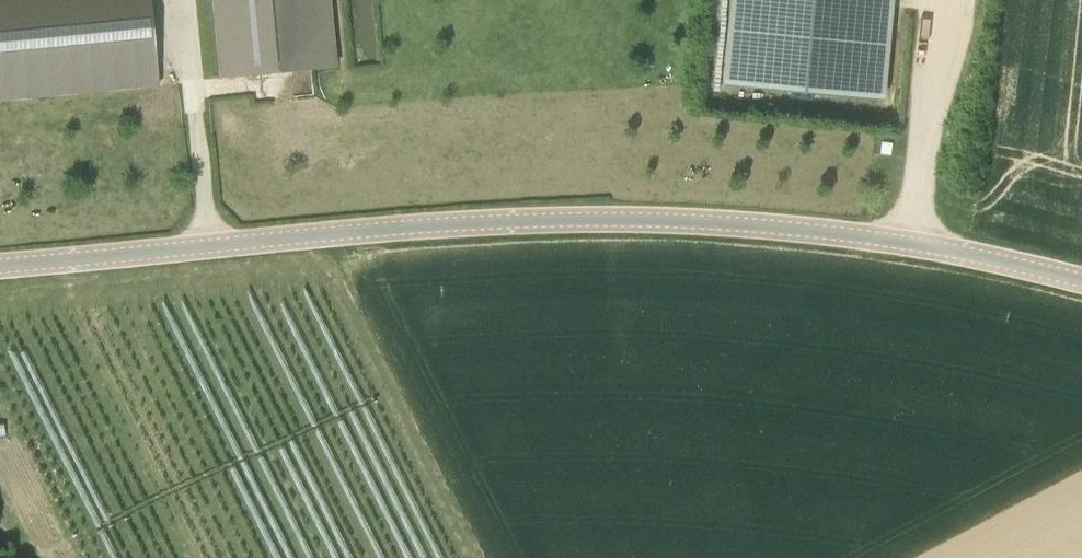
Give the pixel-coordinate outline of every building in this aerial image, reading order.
[(159,83),(151,0),(0,0),(0,99),(159,83)] [(223,77),(334,67),(327,0),(215,0),(223,77)] [(889,0),(734,0),(726,80),(880,94),(889,0)]
